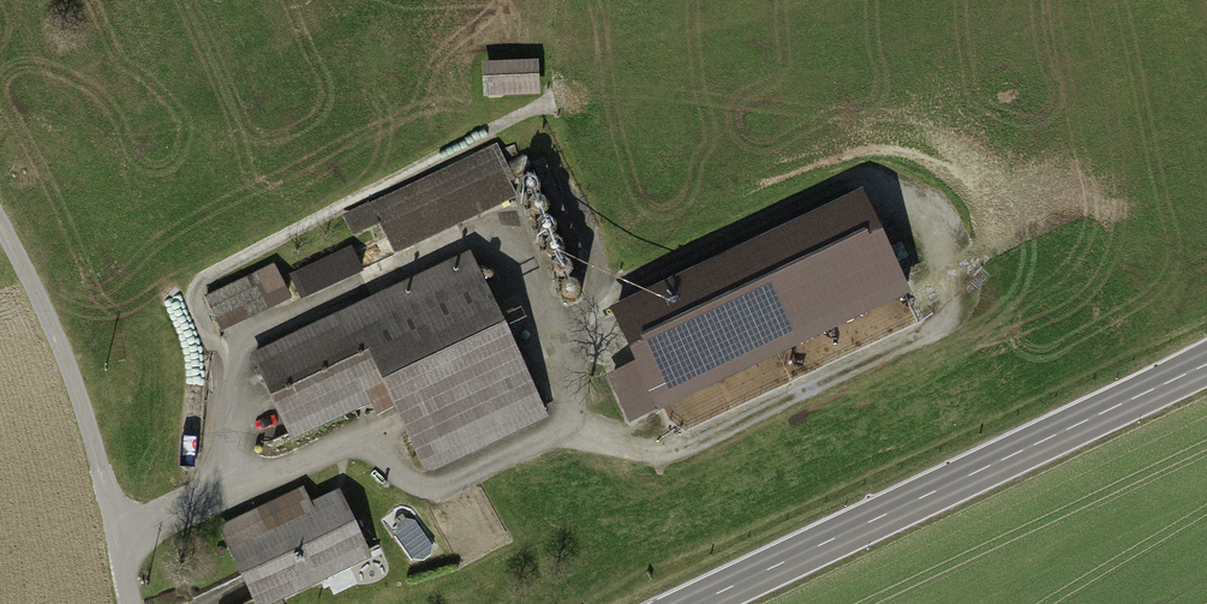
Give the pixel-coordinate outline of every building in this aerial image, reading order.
[(540,59),(486,61),(487,95),(541,94),(540,59)] [(497,156),(347,222),(357,244),(386,231),(400,261),(522,208),(497,156)] [(867,201),(621,317),(644,365),(614,379),(638,431),(668,417),(679,440),(926,325),(867,201)] [(561,236),(555,234),(550,236),(546,240),(545,245),(547,250),(551,254),(557,254),(562,251),(565,246),(564,241),(561,236)] [(293,270),(304,297),(368,272),(357,245),(293,270)] [(569,255),(564,253),(558,255),(554,259),(553,264),(555,269),(560,273),(565,273),(570,270),(573,265),(572,260),(569,255)] [(472,255),(255,359),(295,444),(373,407),(380,422),(399,413),(432,482),(553,424),(472,255)] [(282,273),(210,305),(225,340),(298,307),(282,273)] [(575,276),(570,274),(565,275),(561,279),(560,284),(561,290),(566,293),(572,293),(577,291),(579,286),(579,280),(575,276)] [(582,295),(577,293),(572,294),(568,298),(567,304),(568,309),(573,313),(579,313),(584,310),(586,305),(586,300),(582,295)] [(218,525),(255,603),(276,603),(374,559),(341,488),(312,501),(305,485),(218,525)]
